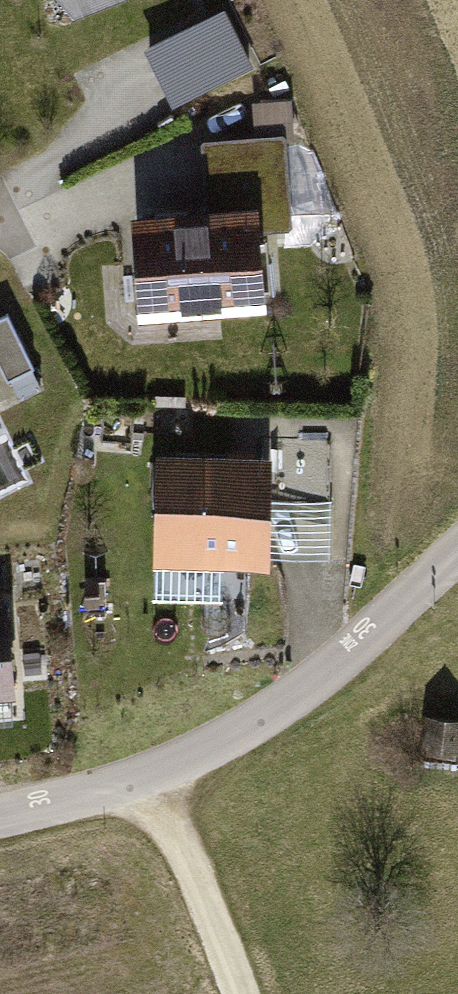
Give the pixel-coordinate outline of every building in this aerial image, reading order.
[(260,70),(230,10),(155,47),(185,108),(260,70)] [(219,213),(161,215),(164,317),(303,312),(297,143),(217,146),(219,213)] [(0,379),(0,421),(17,413),(0,379)] [(301,461),(183,456),(179,567),(297,572),(301,461)] [(0,609),(0,704),(50,698),(38,604),(0,609)] [(455,719),(432,716),(429,743),(452,746),(455,719)]
